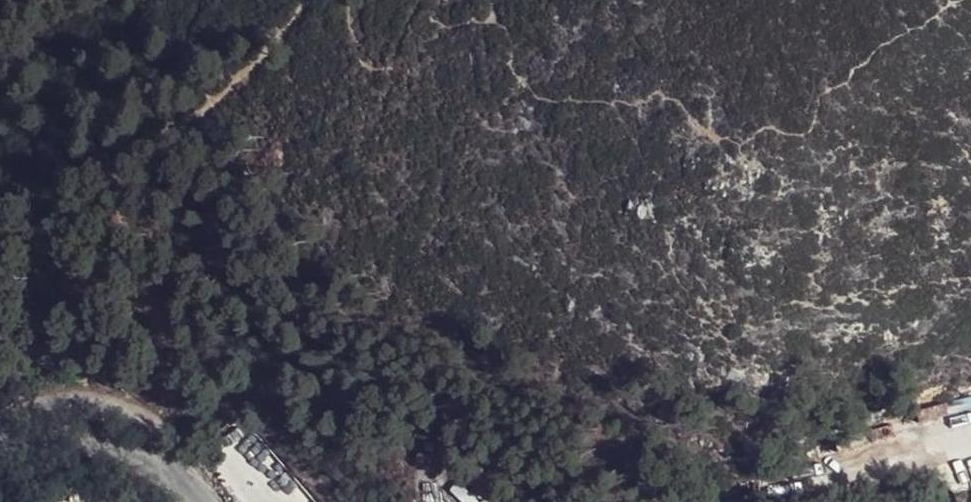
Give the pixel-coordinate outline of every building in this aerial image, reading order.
[(244,457),(228,435),(214,445),(231,465),(244,457)]
